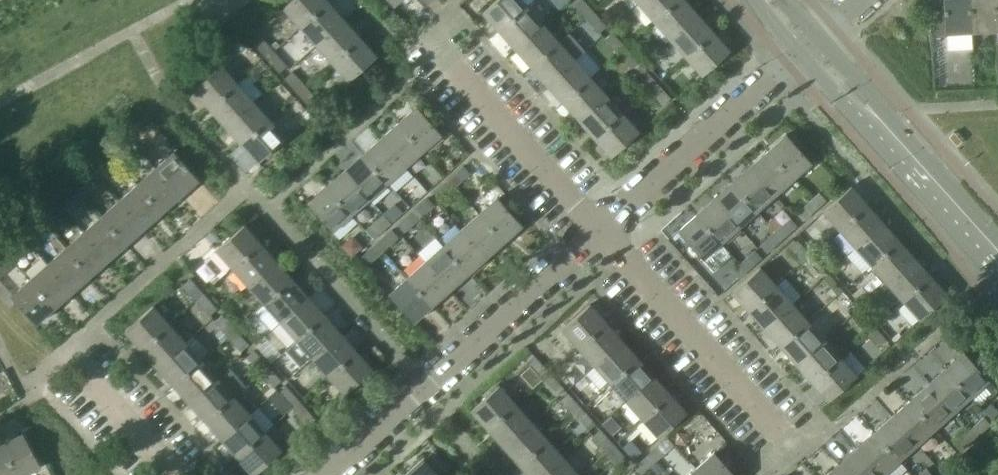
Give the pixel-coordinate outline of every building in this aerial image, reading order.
[(0,1),(0,3),(4,9),(15,3),(14,0),(2,0),(0,1)] [(326,0),(293,0),(283,8),(300,27),(328,2),(326,0)] [(482,13),(498,31),(526,6),(521,0),(496,0),(482,13)] [(571,3),(578,10),(585,4),(582,0),(575,0),(571,3)] [(637,4),(653,21),(676,0),(641,0),(637,4)] [(653,21),(669,39),(697,14),(684,0),(676,0),(653,21)] [(943,10),(945,34),(970,33),(968,0),(943,0),(943,10)] [(970,33),(995,31),(993,0),(968,0),(970,33)] [(343,20),(328,2),(300,27),(315,45),(343,20)] [(592,11),(585,4),(578,10),(585,18),(592,11)] [(526,6),(498,31),(514,48),(542,23),(526,6)] [(943,10),(929,10),(931,34),(945,34),(943,10)] [(592,11),(585,18),(591,25),(599,19),(592,11)] [(697,14),(669,39),(685,58),(713,33),(697,14)] [(599,19),(591,25),(598,33),(605,26),(599,19)] [(359,38),(343,20),(315,45),(331,62),(359,38)] [(542,23),(514,48),(530,67),(558,42),(542,23)] [(611,32),(603,39),(610,46),(617,40),(611,32)] [(713,33),(685,58),(701,76),(729,51),(713,33)] [(259,36),(252,43),(259,50),(266,43),(259,36)] [(376,56),(359,38),(331,62),(348,81),(376,56)] [(617,40),(610,46),(617,54),(624,47),(617,40)] [(558,42),(530,67),(546,85),(574,60),(558,42)] [(273,51),(266,43),(259,50),(265,57),(273,51)] [(624,47),(617,54),(623,61),(631,55),(624,47)] [(279,58),(273,51),(265,57),(272,65),(279,58)] [(637,62),(631,55),(623,61),(630,69),(637,62)] [(286,66),(279,58),(272,65),(279,72),(286,66)] [(574,60),(546,85),(562,102),(589,77),(574,60)] [(220,65),(192,90),(209,108),(237,83),(220,65)] [(643,68),(635,75),(642,82),(649,76),(643,68)] [(291,72),(284,78),(291,86),(298,79),(291,72)] [(649,76),(642,82),(648,90),(656,83),(649,76)] [(589,77),(562,102),(578,121),(606,96),(589,77)] [(298,79),(291,86),(297,93),(305,87),(298,79)] [(237,83),(209,108),(224,126),(252,101),(237,83)] [(656,83),(648,90),(655,97),(663,91),(656,83)] [(311,94),(305,87),(297,93),(304,101),(311,94)] [(669,98),(663,91),(655,97),(662,105),(669,98)] [(318,102),(311,94),(304,101),(311,108),(318,102)] [(606,96),(578,121),(594,139),(622,114),(606,96)] [(252,101),(224,126),(240,144),(268,119),(252,101)] [(416,106),(397,123),(422,151),(440,134),(416,106)] [(622,114),(594,139),(610,157),(638,132),(622,114)] [(268,119),(240,144),(257,162),(285,137),(268,119)] [(397,123),(379,139),(404,167),(422,151),(397,123)] [(785,135),(766,151),(791,179),(810,163),(785,135)] [(379,139),(361,155),(386,183),(404,167),(379,139)] [(125,149),(118,155),(124,163),(132,156),(125,149)] [(766,151),(749,167),(774,195),(791,179),(766,151)] [(198,180),(173,152),(155,168),(180,196),(198,180)] [(118,155),(110,162),(117,169),(124,163),(118,155)] [(361,155),(343,171),(368,199),(386,183),(361,155)] [(110,162),(103,169),(109,176),(117,169),(110,162)] [(469,174),(462,166),(455,173),(462,180),(469,174)] [(749,167),(731,183),(756,211),(774,195),(749,167)] [(180,196),(155,168),(137,184),(162,212),(180,196)] [(343,171),(325,187),(350,215),(368,199),(343,171)] [(462,180),(455,173),(448,180),(454,187),(462,180)] [(448,180),(440,186),(447,194),(454,187),(448,180)] [(89,181),(82,187),(89,195),(96,188),(89,181)] [(731,183),(713,199),(738,227),(756,211),(731,183)] [(162,212),(137,184),(119,199),(144,228),(162,212)] [(440,186),(433,193),(439,200),(447,194),(440,186)] [(850,186),(831,203),(822,211),(839,230),(867,205),(850,186)] [(82,187),(74,194),(81,201),(89,195),(82,187)] [(325,187),(307,203),(332,231),(350,215),(325,187)] [(818,193),(811,200),(817,207),(825,201),(818,193)] [(74,194),(67,201),(73,208),(81,201),(74,194)] [(427,198),(419,205),(426,212),(433,206),(427,198)] [(521,225),(496,198),(478,214),(503,242),(521,225)] [(144,228),(119,199),(101,216),(126,244),(144,228)] [(713,199),(695,215),(720,243),(738,227),(713,199)] [(811,200),(803,207),(810,214),(817,207),(811,200)] [(426,212),(419,205),(412,212),(418,219),(426,212)] [(867,205),(839,230),(855,248),(883,223),(867,205)] [(796,213),(802,221),(810,214),(803,207),(796,213)] [(412,212),(404,218),(411,226),(418,219),(412,212)] [(503,242),(478,214),(460,230),(485,258),(503,242)] [(695,215),(677,231),(702,259),(720,243),(695,215)] [(126,244),(101,216),(83,232),(108,260),(126,244)] [(404,218),(397,225),(403,232),(411,226),(404,218)] [(790,219),(782,225),(789,233),(796,226),(790,219)] [(883,223),(855,248),(871,266),(899,241),(883,223)] [(260,243),(243,225),(215,250),(232,268),(260,243)] [(782,225),(775,232),(781,240),(789,233),(782,225)] [(36,228),(28,235),(35,242),(42,236),(36,228)] [(398,238),(391,230),(383,237),(390,244),(398,238)] [(485,258),(460,230),(442,246),(467,274),(485,258)] [(108,260),(83,232),(65,248),(90,275),(108,260)] [(775,232),(767,239),(774,246),(781,240),(775,232)] [(28,235),(21,242),(27,249),(35,242),(28,235)] [(383,237),(376,244),(383,251),(390,244),(383,237)] [(760,245),(766,253),(774,246),(767,239),(760,245)] [(796,240),(789,247),(796,254),(803,248),(796,240)] [(899,241),(871,266),(886,284),(915,259),(899,241)] [(21,242),(13,249),(20,256),(27,249),(21,242)] [(275,261),(260,243),(232,268),(247,286),(275,261)] [(376,244),(368,250),(375,258),(383,251),(376,244)] [(467,274),(442,246),(424,262),(449,290),(467,274)] [(90,275),(65,248),(47,264),(72,292),(90,275)] [(803,248),(796,254),(802,262),(810,255),(803,248)] [(368,250),(361,257),(368,264),(375,258),(368,250)] [(754,251),(746,257),(753,265),(760,258),(754,251)] [(816,263),(810,255),(802,262),(809,269),(816,263)] [(746,257),(739,264),(745,272),(753,265),(746,257)] [(915,259),(886,284),(903,302),(931,277),(915,259)] [(292,279),(275,261),(247,286),(264,304),(292,279)] [(449,290),(424,262),(406,278),(431,306),(449,290)] [(816,263),(809,269),(816,277),(823,270),(816,263)] [(72,292),(47,264),(29,280),(54,308),(72,292)] [(739,264),(738,265),(731,271),(738,278),(745,272),(739,264)] [(759,267),(731,292),(748,311),(776,286),(759,267)] [(931,277),(903,302),(919,320),(947,295),(931,277)] [(431,306),(406,278),(388,294),(413,322),(431,306)] [(182,285),(189,293),(196,286),(190,279),(182,285)] [(307,297),(292,279),(264,304),(280,322),(307,297)] [(54,308),(29,280),(11,296),(36,324),(54,308)] [(196,286),(189,293),(196,300),(203,294),(196,286)] [(776,286),(748,311),(764,329),(792,304),(776,286)] [(210,301),(203,294),(196,300),(202,308),(210,301)] [(324,315),(307,297),(280,322),(296,340),(324,315)] [(210,301),(202,308),(209,315),(216,309),(210,301)] [(605,323),(589,304),(561,329),(578,348),(605,323)] [(792,304),(764,329),(780,347),(808,322),(792,304)] [(153,306),(125,331),(141,349),(169,325),(153,306)] [(853,319),(859,326),(867,320),(860,312),(853,319)] [(222,315),(214,321),(221,329),(228,322),(222,315)] [(340,333),(324,315),(296,340),(312,358),(340,333)] [(874,327),(867,320),(859,326),(866,334),(874,327)] [(228,322),(221,329),(228,336),(235,330),(228,322)] [(808,322),(780,347),(795,365),(823,340),(808,322)] [(622,341),(605,323),(578,348),(594,366),(622,341)] [(169,325),(141,349),(157,367),(185,342),(169,325)] [(880,335),(874,327),(866,334),(873,341),(880,335)] [(235,330),(228,336),(234,344),(242,337),(235,330)] [(356,351),(340,333),(312,358),(328,376),(356,351)] [(887,342),(880,335),(873,341),(880,349),(887,342)] [(248,345),(242,337),(234,344),(241,351),(248,345)] [(823,340),(795,365),(811,382),(839,358),(823,340)] [(638,359),(622,341),(594,366),(610,384),(638,359)] [(185,342),(157,367),(173,385),(201,360),(185,342)] [(254,351),(246,357),(253,365),(260,358),(254,351)] [(372,369),(356,351),(328,376),(344,394),(372,369)] [(963,352),(945,369),(970,397),(988,380),(963,352)] [(260,358),(253,365),(260,372),(267,365),(260,358)] [(528,365),(535,372),(542,366),(535,358),(528,365)] [(839,358),(811,382),(828,401),(856,376),(839,358)] [(654,377),(638,359),(610,384),(626,402),(654,377)] [(201,360),(173,385),(189,403),(217,378),(201,360)] [(274,373),(267,365),(260,372),(266,380),(274,373)] [(549,373),(542,366),(535,372),(541,380),(549,373)] [(945,369),(927,385),(952,413),(970,397),(945,369)] [(280,380),(274,373),(266,380),(273,387),(280,380)] [(555,381),(549,373),(541,380),(548,387),(555,381)] [(670,395),(654,377),(626,402),(642,420),(670,395)] [(217,378),(189,403),(205,421),(233,396),(217,378)] [(562,388),(555,381),(548,387),(555,395),(562,388)] [(498,385),(470,410),(487,429),(515,404),(498,385)] [(927,385),(909,401),(933,429),(952,413),(927,385)] [(286,386),(278,393),(285,400),(292,394),(286,386)] [(292,394),(285,400),(292,408),(299,401),(292,394)] [(560,401),(567,408),(574,402),(567,394),(560,401)] [(686,413),(670,395),(642,420),(658,438),(686,413)] [(233,396),(205,421),(221,439),(249,414),(233,396)] [(306,409),(299,401),(292,408),(298,415),(306,409)] [(909,401),(891,417),(915,445),(933,429),(909,401)] [(581,409),(574,402),(567,408),(573,416),(581,409)] [(515,404),(487,429),(503,447),(531,422),(515,404)] [(306,409),(298,415),(305,423),(312,416),(306,409)] [(587,417),(581,409),(573,416),(580,423),(587,417)] [(249,414),(221,439),(237,457),(265,432),(249,414)] [(587,417),(580,423),(587,431),(594,424),(587,417)] [(891,417),(873,433),(897,461),(915,445),(891,417)] [(983,417),(975,424),(982,432),(989,425),(983,417)] [(531,422),(503,447),(519,465),(547,440),(531,422)] [(975,424),(968,431),(975,438),(982,432),(975,424)] [(606,437),(599,430),(592,436),(599,444),(606,437)] [(968,431),(960,438),(967,445),(975,438),(968,431)] [(237,457),(253,474),(281,450),(265,432),(237,457)] [(1,445),(17,474),(24,474),(41,466),(23,433),(1,445)] [(855,449),(878,474),(882,474),(897,461),(873,433),(855,449)] [(606,437),(599,444),(605,451),(613,445),(606,437)] [(953,444),(960,452),(967,445),(960,438),(953,444)] [(519,465),(528,474),(543,474),(563,458),(547,440),(519,465)] [(713,453),(733,474),(743,474),(750,469),(739,456),(737,457),(724,443),(713,453)] [(0,445),(0,474),(17,474),(1,445),(0,445)] [(619,452),(613,445),(605,451),(612,459),(619,452)] [(656,447),(649,453),(655,461),(663,454),(656,447)] [(837,465),(846,474),(878,474),(855,449),(837,465)] [(626,460),(619,452),(612,459),(619,466),(626,460)] [(713,453),(713,452),(695,468),(701,474),(733,474),(713,453)] [(652,464),(655,461),(649,453),(634,467),(640,474),(641,474),(642,474),(651,474),(657,469),(652,464)] [(404,474),(405,474),(437,474),(422,458),(404,474)] [(543,474),(578,474),(563,458),(543,474)] [(826,474),(846,474),(837,465),(826,474)]
